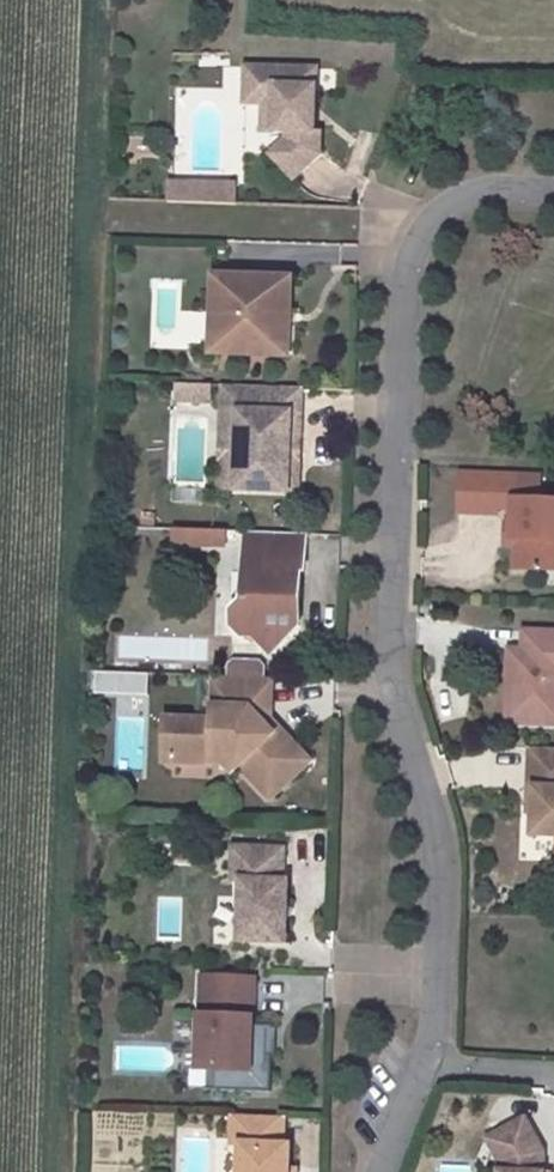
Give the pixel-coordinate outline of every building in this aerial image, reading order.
[(316,68),(245,65),(243,101),(260,102),(270,102),(269,129),(283,130),(283,135),(269,153),(291,177),(317,154),(318,131),(312,130),(316,68)] [(270,102),(260,102),(258,129),(269,129),(270,102)] [(171,178),(171,203),(242,204),(242,179),(171,178)] [(290,281),(212,277),(209,315),(220,316),(218,355),(277,358),(279,319),(288,320),(290,281)] [(220,316),(209,315),(207,355),(218,355),(220,316)] [(288,320),(279,319),(277,358),(286,359),(288,320)] [(208,387),(174,385),(173,401),(207,403),(208,387)] [(298,392),(219,387),(218,413),(234,414),(230,493),(293,496),(294,467),(285,467),(287,440),(296,440),(298,392)] [(234,414),(218,413),(214,492),(230,493),(234,414)] [(460,473),(459,512),(496,513),(496,507),(513,508),(512,539),(516,539),(514,568),(553,569),(553,501),(515,499),(516,476),(460,473)] [(231,548),(231,528),(174,528),(174,548),(231,548)] [(302,537),(242,534),(238,603),(228,613),(227,628),(237,639),(247,640),(256,648),(271,635),(278,643),(293,629),(296,575),(300,576),(302,537)] [(524,631),(523,650),(522,670),(508,670),(506,722),(553,725),(553,632),(524,631)] [(271,635),(256,648),(263,656),(278,643),(271,635)] [(523,650),(509,649),(508,670),(522,670),(523,650)] [(119,697),(118,716),(149,717),(151,674),(98,671),(97,696),(119,697)] [(261,681),(211,679),(208,722),(169,721),(167,763),(208,766),(209,760),(229,762),(237,771),(263,800),(303,765),(273,731),(269,734),(258,722),(261,681)] [(169,721),(161,720),(159,763),(167,763),(169,721)] [(529,747),(527,799),(533,800),(531,835),(553,836),(553,749),(529,747)] [(229,762),(209,760),(208,766),(222,767),(231,776),(237,771),(229,762)] [(281,852),(230,849),(229,882),(238,883),(235,943),(281,945),(284,884),(279,884),(281,852)] [(259,982),(206,979),(202,1072),(254,1074),(259,982)] [(235,1117),(233,1147),(242,1148),(241,1171),(290,1171),(291,1149),(284,1148),(286,1120),(235,1117)] [(485,1153),(503,1171),(541,1171),(542,1151),(516,1124),(485,1153)]
